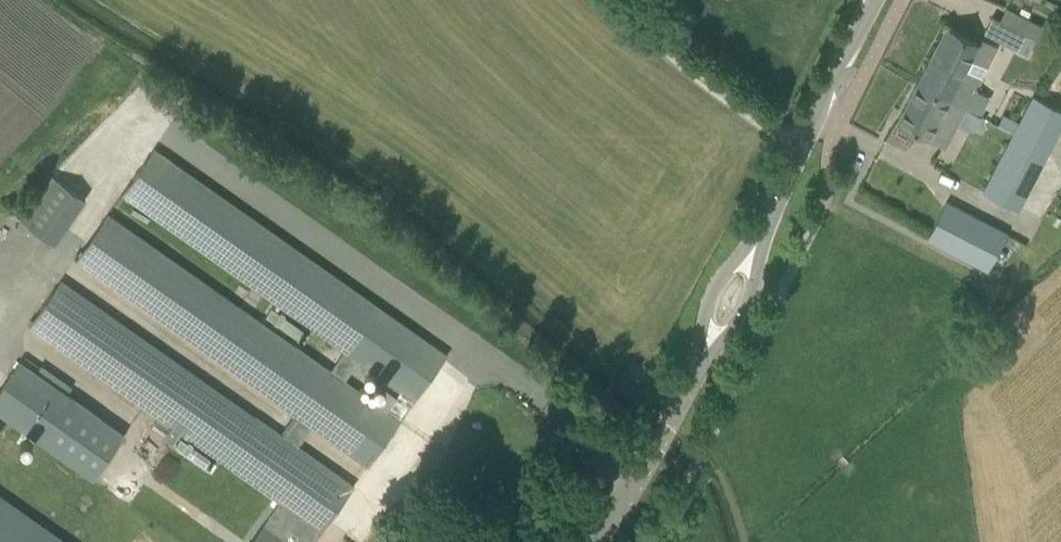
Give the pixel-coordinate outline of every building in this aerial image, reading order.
[(984,33),(1003,43),(1027,55),(1042,25),(1006,6),(998,20),(992,17),(984,33)] [(692,12),(683,17),(688,25),(697,19),(692,12)] [(896,122),(916,132),(944,147),(964,108),(980,116),(989,97),(975,89),(997,46),(981,37),(978,43),(946,26),(896,122)] [(1014,132),(983,192),(1018,210),(1060,126),(1060,110),(1033,95),(1019,122),(1002,113),(997,123),(1014,132)] [(123,192),(344,349),(329,370),(108,213),(76,257),(297,414),(311,424),(351,452),(368,465),(400,421),(415,399),(447,355),(429,342),(155,147),(123,192)] [(19,220),(54,244),(86,198),(51,174),(19,220)] [(926,239),(987,270),(1007,233),(946,201),(926,239)] [(30,323),(173,425),(165,437),(173,443),(181,431),(279,500),(250,541),(314,541),(353,486),(335,474),(296,446),(311,424),(297,414),(282,436),(61,279),(30,323)] [(93,478),(125,433),(20,359),(0,388),(0,411),(93,478)] [(0,495),(0,541),(68,541),(0,495)]
